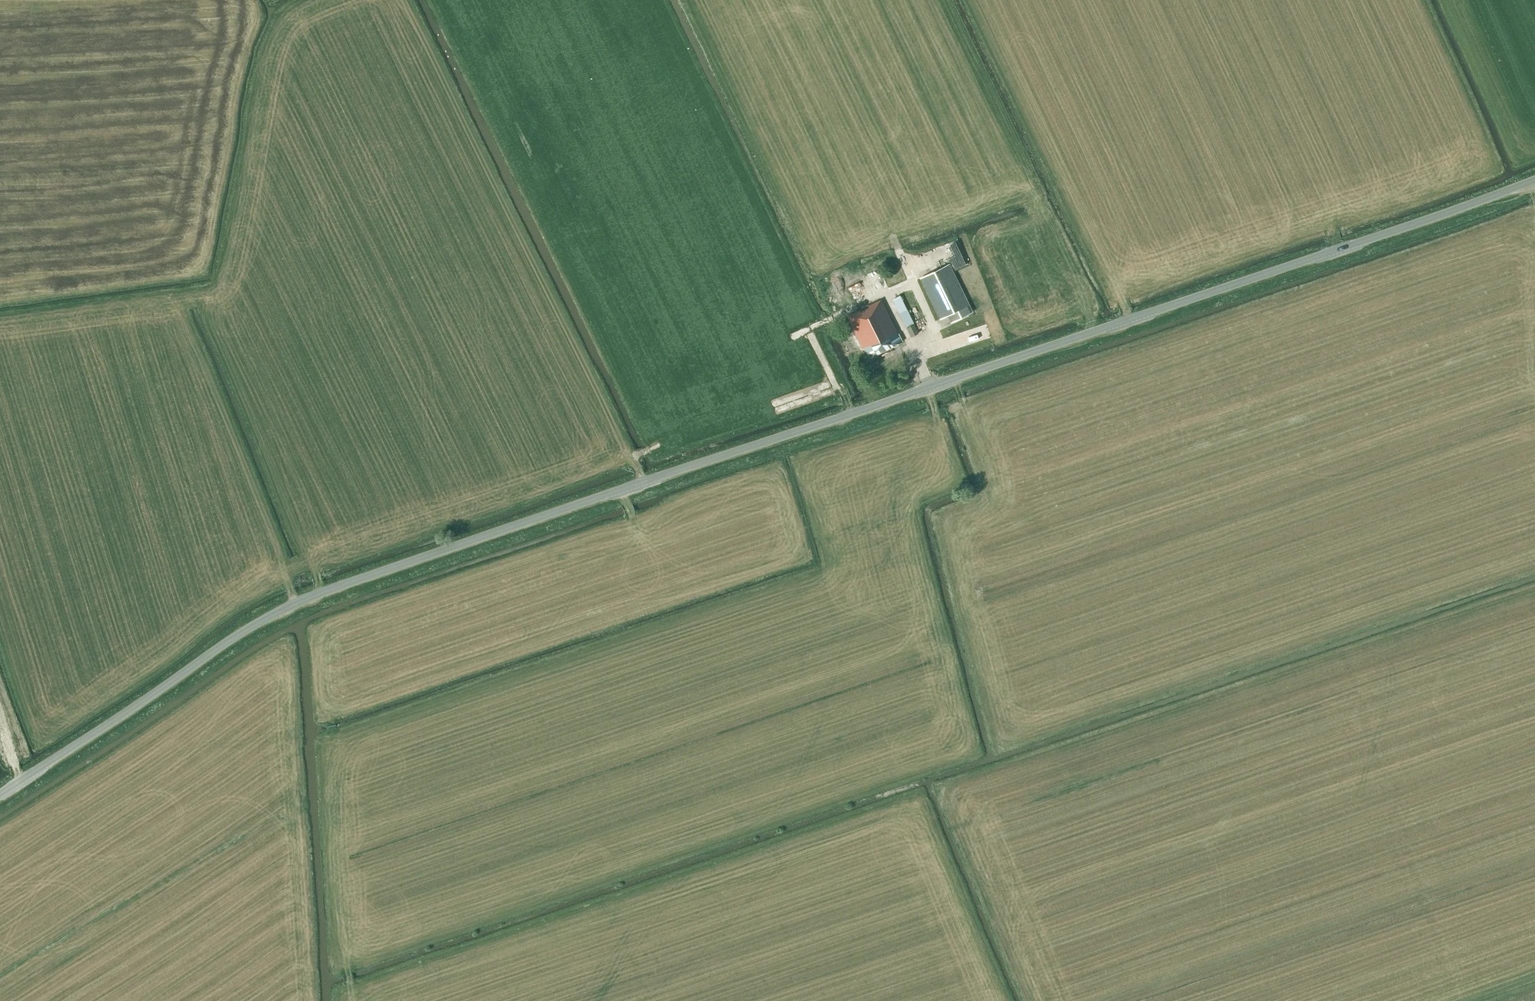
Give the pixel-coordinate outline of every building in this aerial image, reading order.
[(949,264),(920,279),(940,319),(948,315),(951,322),(973,311),(949,264)] [(901,295),(893,299),(907,327),(911,337),(919,333),(915,324),(901,295)] [(902,342),(902,341),(903,341),(899,333),(898,334),(881,299),(847,316),(864,350),(866,349),(870,358),(902,342)]
